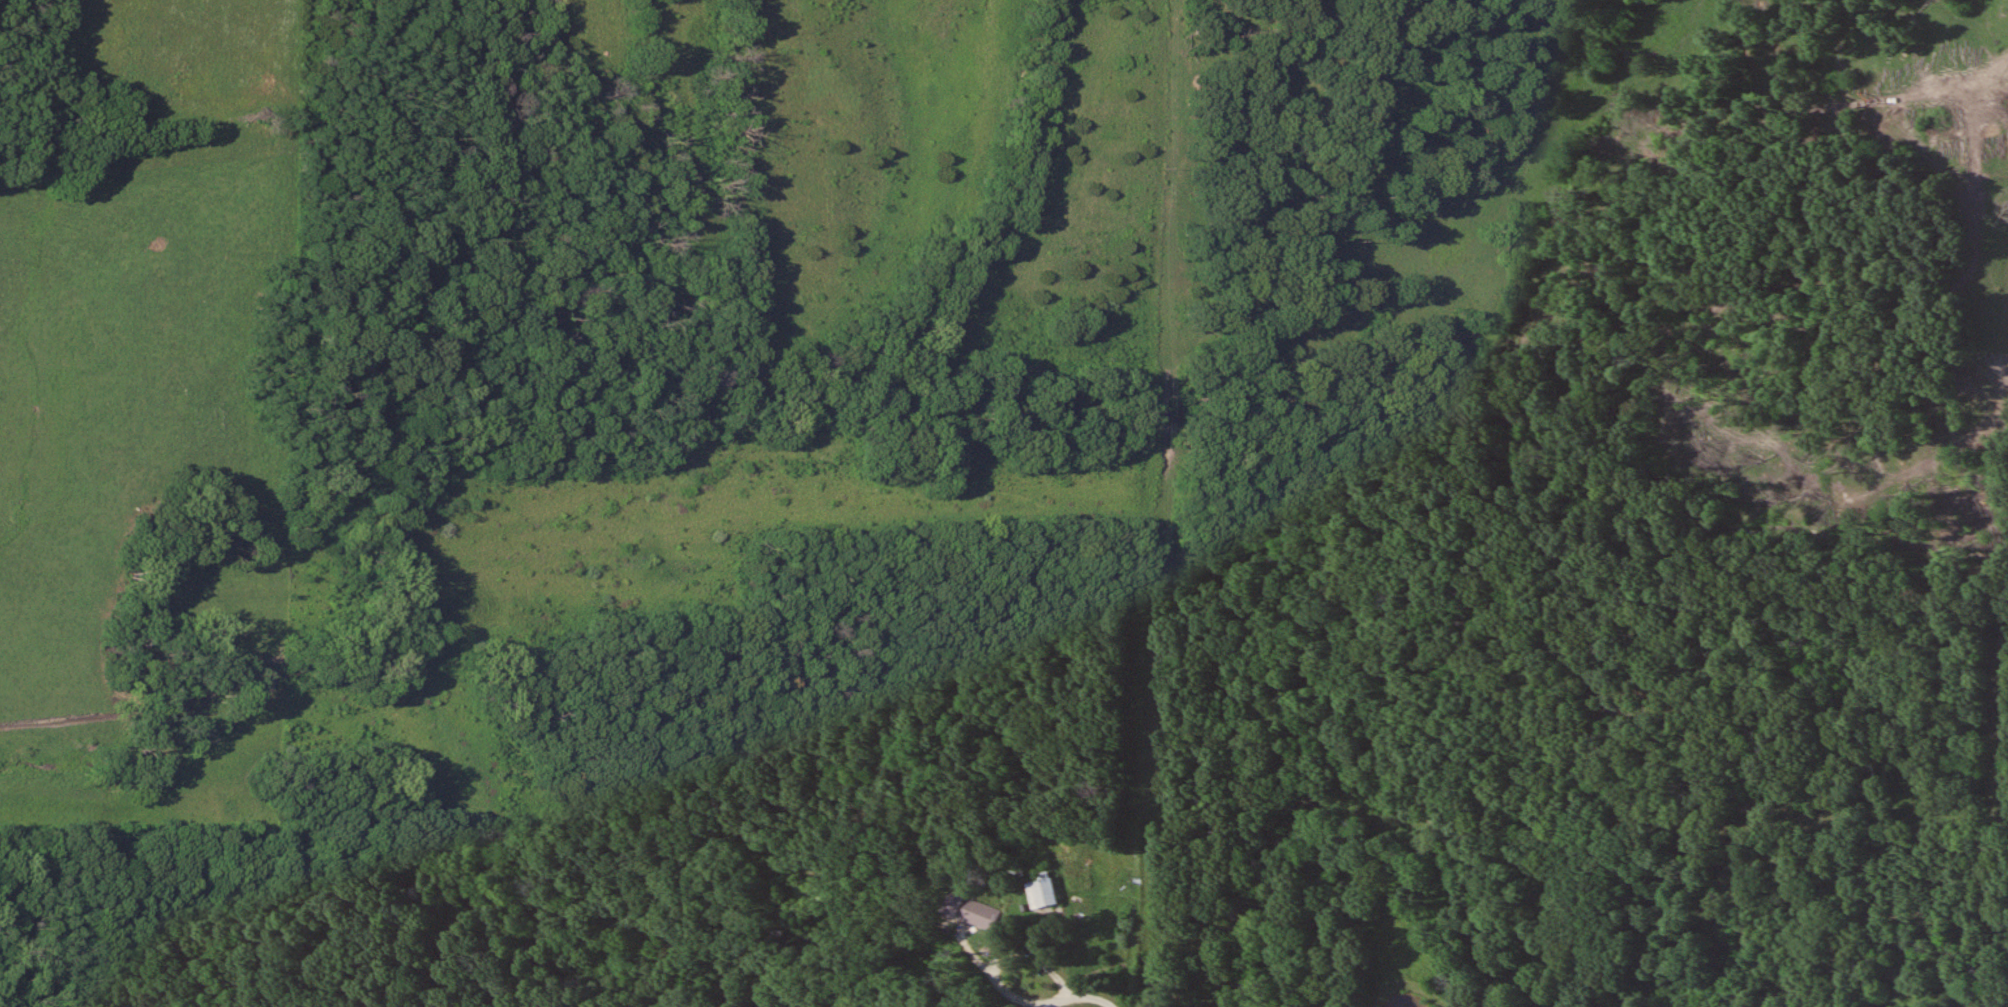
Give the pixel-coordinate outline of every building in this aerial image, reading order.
[(1056,903),(1049,873),(1024,879),(1031,909),(1056,903)] [(1000,909),(949,892),(942,913),(993,930),(1000,909)]
